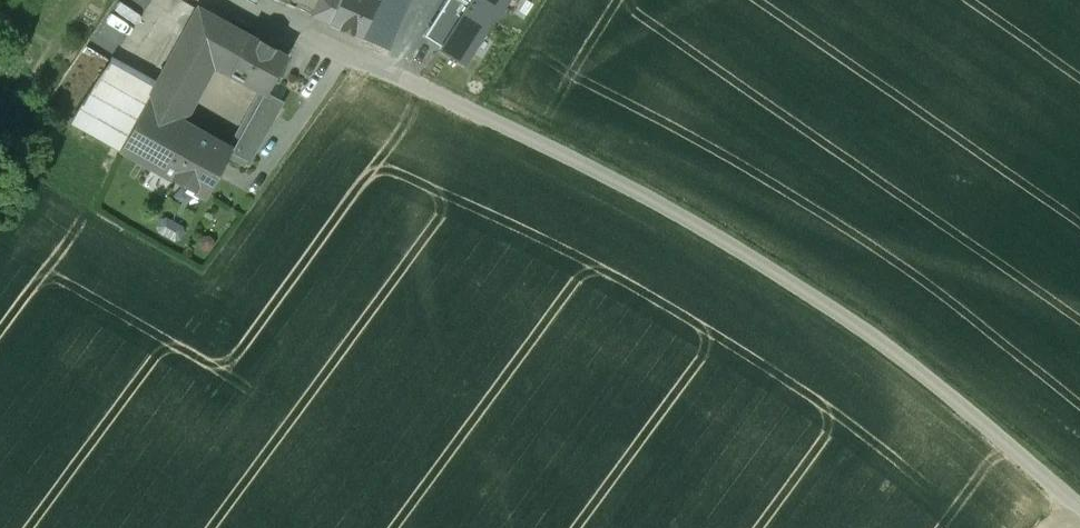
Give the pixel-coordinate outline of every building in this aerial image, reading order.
[(330,23),(361,37),(377,0),(340,0),(330,23)] [(361,37),(383,47),(404,0),(377,0),(361,37)] [(422,35),(440,46),(439,48),(462,63),(490,18),(492,19),(501,6),(510,12),(518,0),(445,0),(422,35)] [(233,27),(198,7),(159,77),(119,150),(223,207),(282,101),(266,92),(251,118),(235,110),(216,143),(180,123),(212,64),(233,27)] [(286,56),(233,27),(212,64),(266,92),(286,56)] [(68,122),(119,150),(159,77),(109,49),(68,122)]
